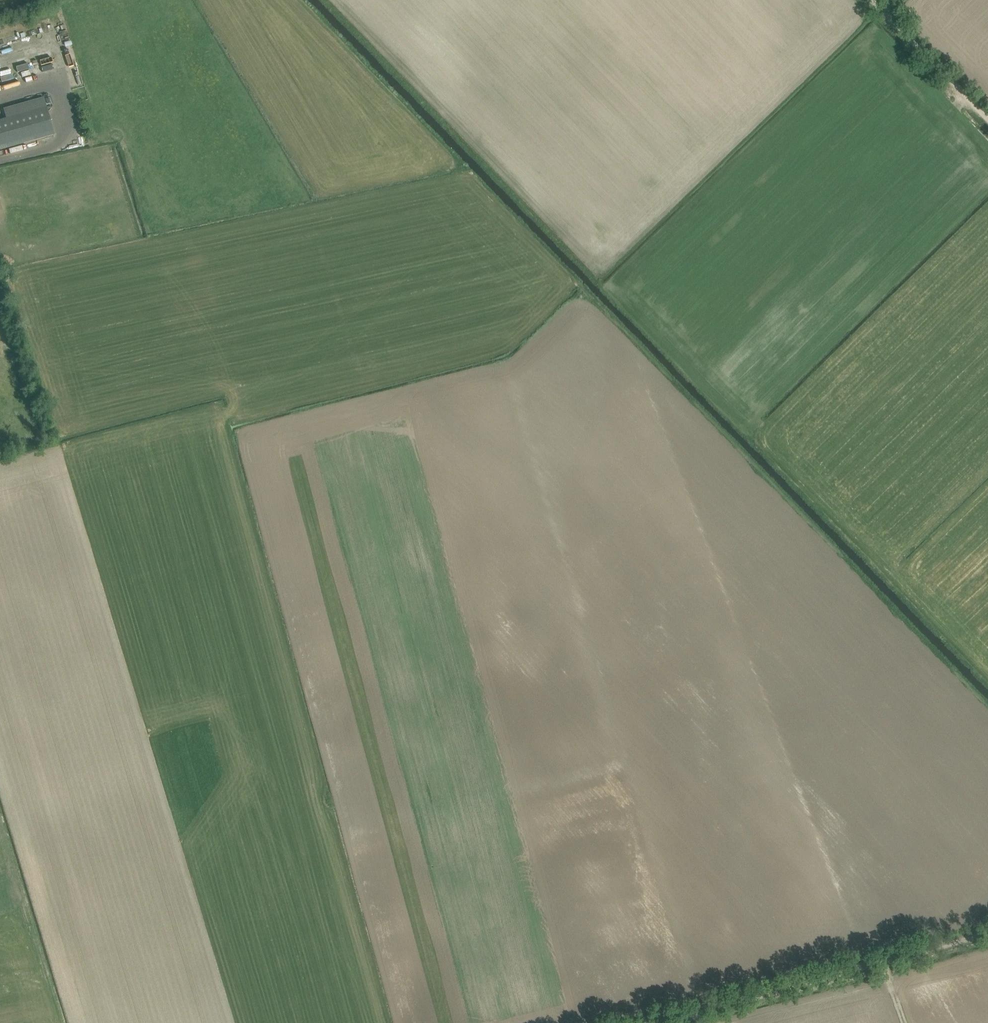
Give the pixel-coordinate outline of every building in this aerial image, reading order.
[(20,77),(32,74),(29,63),(17,66),(20,77)] [(0,72),(5,89),(25,84),(24,78),(14,81),(11,69),(0,72)] [(54,135),(46,107),(7,118),(0,120),(0,150),(54,135)]
